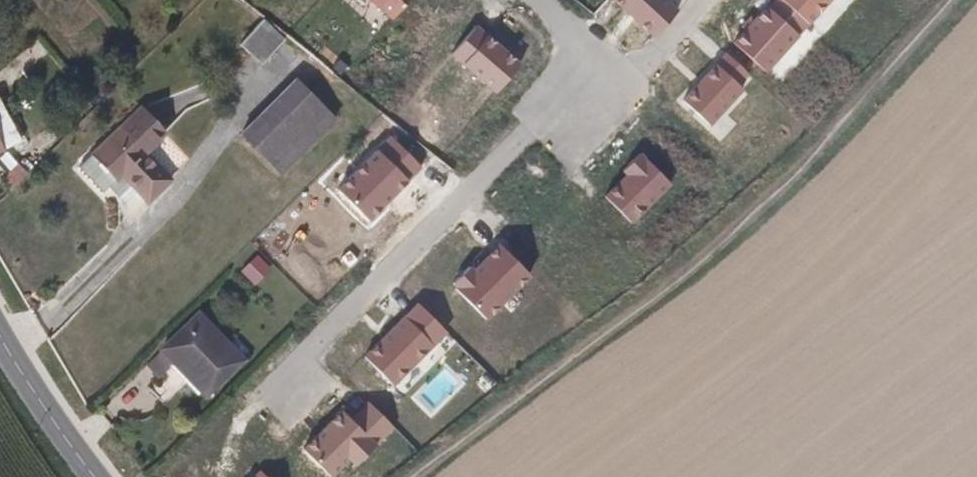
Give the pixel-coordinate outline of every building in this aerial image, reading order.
[(407,0),(365,0),(390,20),(407,0)] [(668,0),(617,0),(657,36),(680,11),(668,0)] [(805,20),(784,0),(778,0),(738,43),(766,68),(797,34),(795,31),(805,20)] [(832,0),(784,0),(805,20),(810,24),(832,0)] [(277,47),(286,38),(278,30),(264,16),(252,28),(241,40),(248,48),(262,61),(269,55),(277,47)] [(518,62),(477,27),(452,56),(493,91),(518,62)] [(742,87),(753,76),(727,53),(686,99),(713,124),(745,90),(742,87)] [(313,141),(328,126),(338,116),(328,106),(312,91),(298,76),(283,91),(273,100),(264,110),(250,123),(244,129),(256,141),(274,159),(285,170),(299,155),(313,141)] [(11,120),(3,106),(0,101),(0,150),(21,138),(11,120)] [(146,150),(166,130),(143,104),(127,119),(113,133),(94,151),(117,176),(123,171),(139,188),(150,199),(173,177),(158,162),(146,150)] [(388,136),(337,188),(367,218),(418,166),(388,136)] [(117,176),(94,151),(80,164),(104,190),(111,185),(126,201),(139,188),(123,171),(117,176)] [(672,184),(642,153),(622,173),(626,177),(607,196),(633,222),(672,184)] [(20,179),(28,172),(19,163),(3,178),(12,187),(20,179)] [(498,247),(475,270),(472,266),(452,285),(486,319),(528,277),(498,247)] [(257,259),(244,275),(256,286),(270,270),(257,259)] [(448,333),(418,303),(365,356),(395,386),(448,333)] [(246,356),(237,347),(213,322),(202,310),(184,327),(173,339),(165,346),(164,348),(161,351),(149,362),(160,376),(173,364),(190,382),(200,392),(204,388),(210,382),(213,387),(233,369),(246,356)] [(208,392),(213,387),(210,382),(204,388),(208,392)] [(368,402),(352,418),(343,409),(301,449),(329,476),(336,476),(352,461),(358,468),(396,430),(368,402)]
